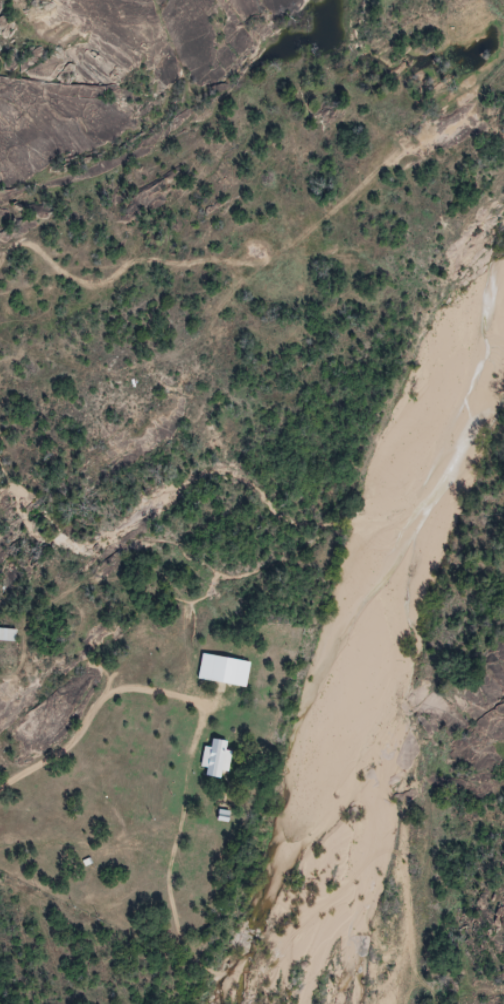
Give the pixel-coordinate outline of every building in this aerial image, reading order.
[(16,629),(0,630),(0,642),(16,642),(16,629)] [(249,689),(252,663),(202,655),(199,681),(249,689)] [(208,777),(223,780),(225,772),(230,773),(234,753),(228,752),(229,743),(214,740),(212,749),(207,748),(203,768),(209,770),(208,777)]
